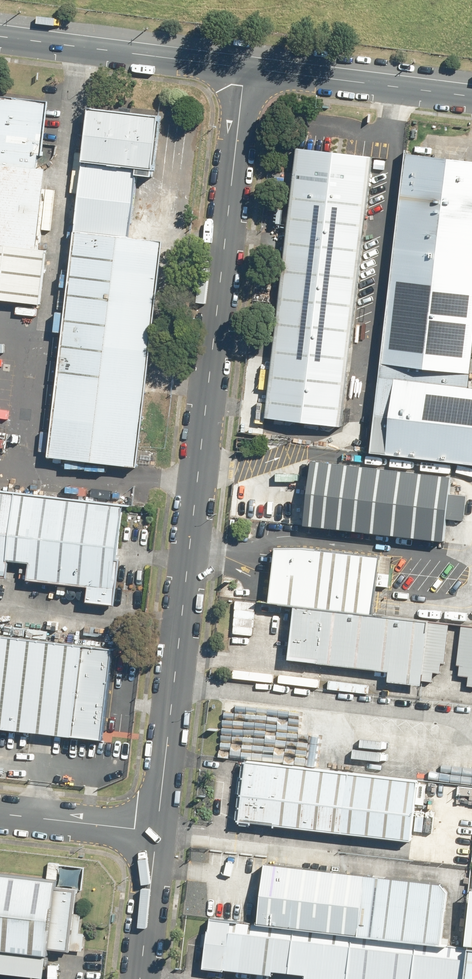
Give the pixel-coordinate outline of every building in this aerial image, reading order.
[(40,304),(46,250),(37,249),(46,170),(36,169),(38,155),(42,156),(48,101),(0,96),(0,300),(40,304)] [(160,116),(90,108),(49,455),(138,466),(164,241),(130,237),(137,175),(153,177),(160,116)] [(266,417),(340,425),(371,157),(297,148),(266,417)] [(371,451),(471,463),(471,388),(468,388),(471,352),(471,162),(406,154),(371,451)] [(299,459),(292,531),(436,546),(444,475),(299,459)] [(7,576),(9,559),(30,561),(28,578),(89,585),(87,601),(114,604),(119,560),(117,560),(123,504),(0,490),(0,575),(7,576)] [(304,546),(276,547),(270,601),(295,604),(374,614),(378,585),(407,589),(411,559),(304,546)] [(374,614),(295,604),(289,658),(389,670),(388,681),(421,685),(422,680),(429,620),(374,614)] [(422,680),(432,681),(433,671),(440,672),(441,662),(444,663),(449,623),(429,620),(422,680)] [(461,624),(457,664),(460,664),(459,674),(468,675),(467,685),(471,686),(471,625),(461,624)] [(0,633),(0,727),(103,738),(114,646),(0,633)] [(418,780),(247,760),(240,820),(411,839),(418,780)] [(442,944),(448,891),(441,882),(266,862),(263,889),(232,885),(229,916),(258,919),(258,923),(442,944)] [(57,885),(57,879),(0,872),(0,970),(46,976),(50,947),(83,951),(85,933),(80,932),(82,914),(74,913),(77,888),(57,885)] [(461,877),(456,937),(471,939),(471,878),(461,877)] [(272,975),(273,970),(306,974),(306,978),(309,978),(348,978),(352,978),(465,978),(469,947),(442,944),(258,923),(210,917),(204,967),(272,975)]
